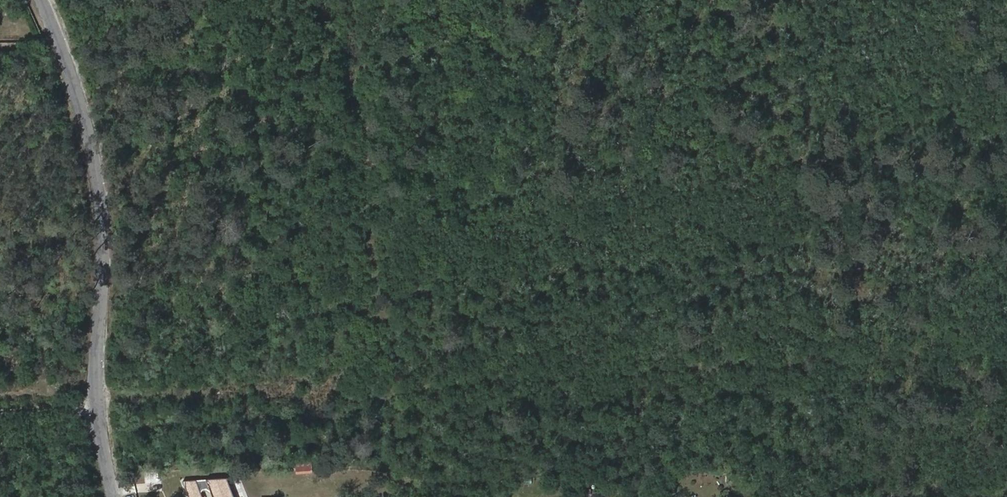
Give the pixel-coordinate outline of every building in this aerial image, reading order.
[(296,461),(295,472),(311,473),(312,462),(296,461)] [(185,479),(187,496),(202,496),(201,494),(200,487),(214,486),(214,489),(215,496),(230,496),(227,474),(185,479)]
